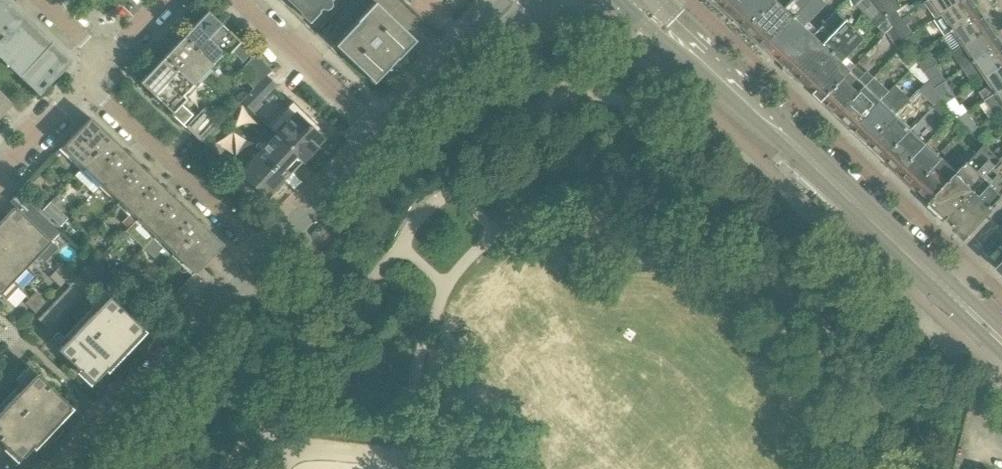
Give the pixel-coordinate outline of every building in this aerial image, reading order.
[(22,15),(6,0),(0,0),(0,39),(22,15)] [(301,12),(300,13),(309,22),(319,11),(318,10),(321,7),(322,8),(324,9),(326,9),(328,8),(330,6),(331,4),(331,3),(331,2),(331,0),(288,0),(301,12)] [(731,10),(740,0),(715,0),(719,4),(724,3),(731,10)] [(749,28),(775,0),(740,0),(731,10),(734,13),(734,17),(744,27),(748,26),(749,27),(749,28)] [(767,44),(809,0),(793,0),(791,2),(788,0),(775,0),(749,28),(750,29),(748,31),(758,40),(760,38),(767,44)] [(814,35),(818,30),(808,21),(826,2),(824,0),(809,0),(767,44),(777,53),(776,57),(784,65),(814,35)] [(871,0),(854,0),(864,11),(873,2),(871,0)] [(897,10),(899,9),(901,8),(897,2),(898,0),(871,0),(873,2),(881,11),(886,17),(887,16),(893,25),(903,41),(904,40),(913,34),(907,25),(912,22),(907,15),(902,18),(897,10)] [(942,14),(961,0),(927,0),(920,5),(924,10),(928,7),(935,18),(942,14)] [(952,30),(961,24),(962,25),(971,19),(969,16),(979,10),(972,0),(961,0),(942,14),(952,30)] [(415,39),(412,37),(374,1),(356,19),(356,20),(351,26),(351,25),(332,44),(345,56),(364,74),(373,83),(391,64),(390,63),(396,57),(397,58),(415,39)] [(889,21),(886,17),(881,11),(873,2),(864,11),(881,28),(889,21)] [(183,34),(183,35),(198,49),(187,60),(202,73),(222,52),(225,55),(231,50),(243,61),(252,51),(239,39),(238,40),(206,10),(206,11),(183,35),(183,34)] [(952,30),(963,45),(990,27),(979,10),(969,16),(971,19),(962,25),(961,24),(952,30)] [(16,71),(47,38),(22,15),(0,39),(0,56),(16,71)] [(797,73),(805,81),(855,29),(845,20),(823,44),(814,35),(784,65),(793,74),(793,73),(797,73)] [(898,50),(906,45),(904,42),(903,41),(893,25),(887,32),(898,50)] [(952,53),(963,69),(983,56),(984,58),(993,52),(990,48),(1000,41),(990,27),(963,45),(952,53)] [(813,93),(821,100),(850,70),(842,61),(864,38),(855,29),(805,81),(814,89),(814,92),(813,93)] [(910,51),(913,55),(923,49),(917,41),(913,34),(904,40),(905,42),(904,42),(906,45),(907,46),(908,47),(910,51)] [(163,57),(152,67),(182,95),(202,73),(187,60),(198,49),(183,35),(182,35),(183,36),(163,56),(162,56),(163,57)] [(47,38),(16,71),(37,90),(41,86),(41,87),(45,82),(65,61),(46,44),(49,41),(47,38)] [(984,77),(1001,65),(1001,45),(1000,41),(990,48),(993,52),(984,58),(983,56),(963,69),(968,77),(979,69),(984,77)] [(237,73),(253,89),(266,75),(271,70),(255,54),(237,73)] [(927,56),(918,63),(924,71),(933,65),(927,56)] [(910,69),(925,84),(929,79),(924,72),(924,71),(918,63),(910,69)] [(834,106),(840,112),(866,85),(874,77),(867,70),(864,73),(856,64),(850,70),(821,100),(829,108),(834,106)] [(935,87),(943,82),(933,65),(924,71),(924,72),(929,79),(935,87)] [(995,93),(1001,89),(1001,65),(984,77),(989,85),(979,92),(984,100),(995,93)] [(182,95),(152,67),(140,80),(139,81),(172,112),(171,113),(182,124),(192,115),(180,103),(185,98),(182,95)] [(266,75),(253,89),(241,102),(252,113),(261,103),(259,101),(275,84),(266,75)] [(874,77),(866,85),(840,112),(841,113),(840,118),(845,122),(849,121),(854,125),(888,90),(874,77)] [(936,102),(937,103),(943,98),(935,87),(929,79),(925,84),(924,85),(936,102)] [(935,87),(943,98),(945,102),(953,97),(943,82),(935,87)] [(866,136),(871,141),(896,114),(901,109),(911,98),(895,83),(888,90),(854,125),(856,127),(855,131),(861,138),(866,136)] [(13,104),(0,91),(0,118),(13,104)] [(953,115),(957,118),(967,111),(962,104),(960,105),(954,96),(953,97),(945,102),(953,115)] [(947,120),(953,115),(945,102),(943,98),(937,103),(933,106),(947,120)] [(267,127),(274,134),(302,160),(314,146),(326,132),(292,101),(267,127)] [(186,127),(194,135),(212,116),(203,108),(186,127)] [(957,118),(960,121),(968,129),(969,129),(972,131),(978,127),(967,111),(957,118)] [(880,150),(885,155),(911,127),(896,114),(871,141),(872,142),(870,147),(875,151),(880,150)] [(212,116),(194,135),(202,143),(220,124),(212,116)] [(61,146),(82,166),(110,137),(89,117),(61,146)] [(968,129),(960,121),(953,128),(959,133),(947,146),(951,149),(968,129)] [(895,164),(901,170),(927,143),(911,127),(885,155),(887,156),(886,161),(890,165),(895,164)] [(977,137),(983,144),(984,144),(994,138),(988,130),(977,137)] [(274,134),(252,157),(280,183),(302,160),(274,134)] [(92,192),(100,184),(129,154),(110,137),(82,166),(74,175),(92,192)] [(909,178),(916,185),(942,157),(927,143),(901,170),(902,171),(901,176),(905,179),(909,178)] [(945,218),(946,218),(993,168),(1000,160),(999,158),(999,159),(999,158),(990,150),(984,144),(983,144),(972,156),(963,165),(957,171),(930,198),(928,201),(944,216),(944,217),(945,218)] [(999,158),(1001,155),(1001,151),(995,145),(990,150),(999,158)] [(958,159),(963,165),(972,156),(966,150),(958,159)] [(100,184),(118,201),(147,171),(129,154),(100,184)] [(993,168),(1001,177),(1001,156),(999,158),(1000,160),(993,168)] [(280,183),(252,157),(238,173),(265,199),(280,183)] [(924,193),(930,198),(957,171),(942,157),(916,185),(917,185),(916,190),(920,194),(924,193)] [(946,218),(964,235),(1001,195),(1001,177),(993,168),(946,218)] [(128,228),(137,218),(165,189),(147,171),(118,201),(130,212),(121,222),(128,228)] [(137,218),(155,236),(183,206),(165,189),(137,218)] [(49,201),(42,209),(60,226),(68,218),(49,201)] [(4,222),(38,254),(45,260),(57,247),(50,241),(59,232),(32,206),(23,215),(16,208),(15,209),(16,209),(4,222)] [(183,206),(155,236),(147,244),(154,251),(162,242),(173,253),(201,223),(183,206)] [(0,226),(0,244),(25,268),(38,254),(4,222),(0,226)] [(138,290),(162,313),(203,269),(201,267),(223,243),(201,223),(173,253),(193,272),(169,299),(148,279),(138,290)] [(13,281),(25,268),(0,244),(0,269),(13,281)] [(79,274),(91,284),(106,268),(94,257),(79,274)] [(13,281),(0,269),(0,294),(6,300),(18,286),(13,281)] [(203,269),(162,313),(171,322),(212,278),(203,269)] [(65,281),(55,271),(49,276),(60,286),(65,281)] [(91,284),(79,274),(37,319),(48,329),(91,284)] [(96,308),(95,309),(130,341),(143,328),(101,288),(92,297),(88,301),(96,308)] [(35,291),(30,297),(41,307),(46,301),(35,291)] [(41,307),(30,297),(25,303),(35,313),(41,307)] [(95,309),(83,322),(117,355),(130,341),(95,309)] [(83,322),(70,336),(105,368),(107,367),(106,366),(117,355),(83,322)] [(105,368),(70,336),(57,349),(92,381),(94,379),(95,379),(105,368)] [(15,364),(4,354),(0,358),(0,380),(15,364)] [(23,386),(57,418),(70,405),(28,365),(15,378),(23,386)] [(23,386),(10,399),(44,432),(57,418),(23,386)] [(0,409),(0,415),(31,445),(33,443),(44,432),(10,399),(0,409)] [(0,415),(0,440),(19,458),(21,455),(22,456),(31,445),(0,415)]
